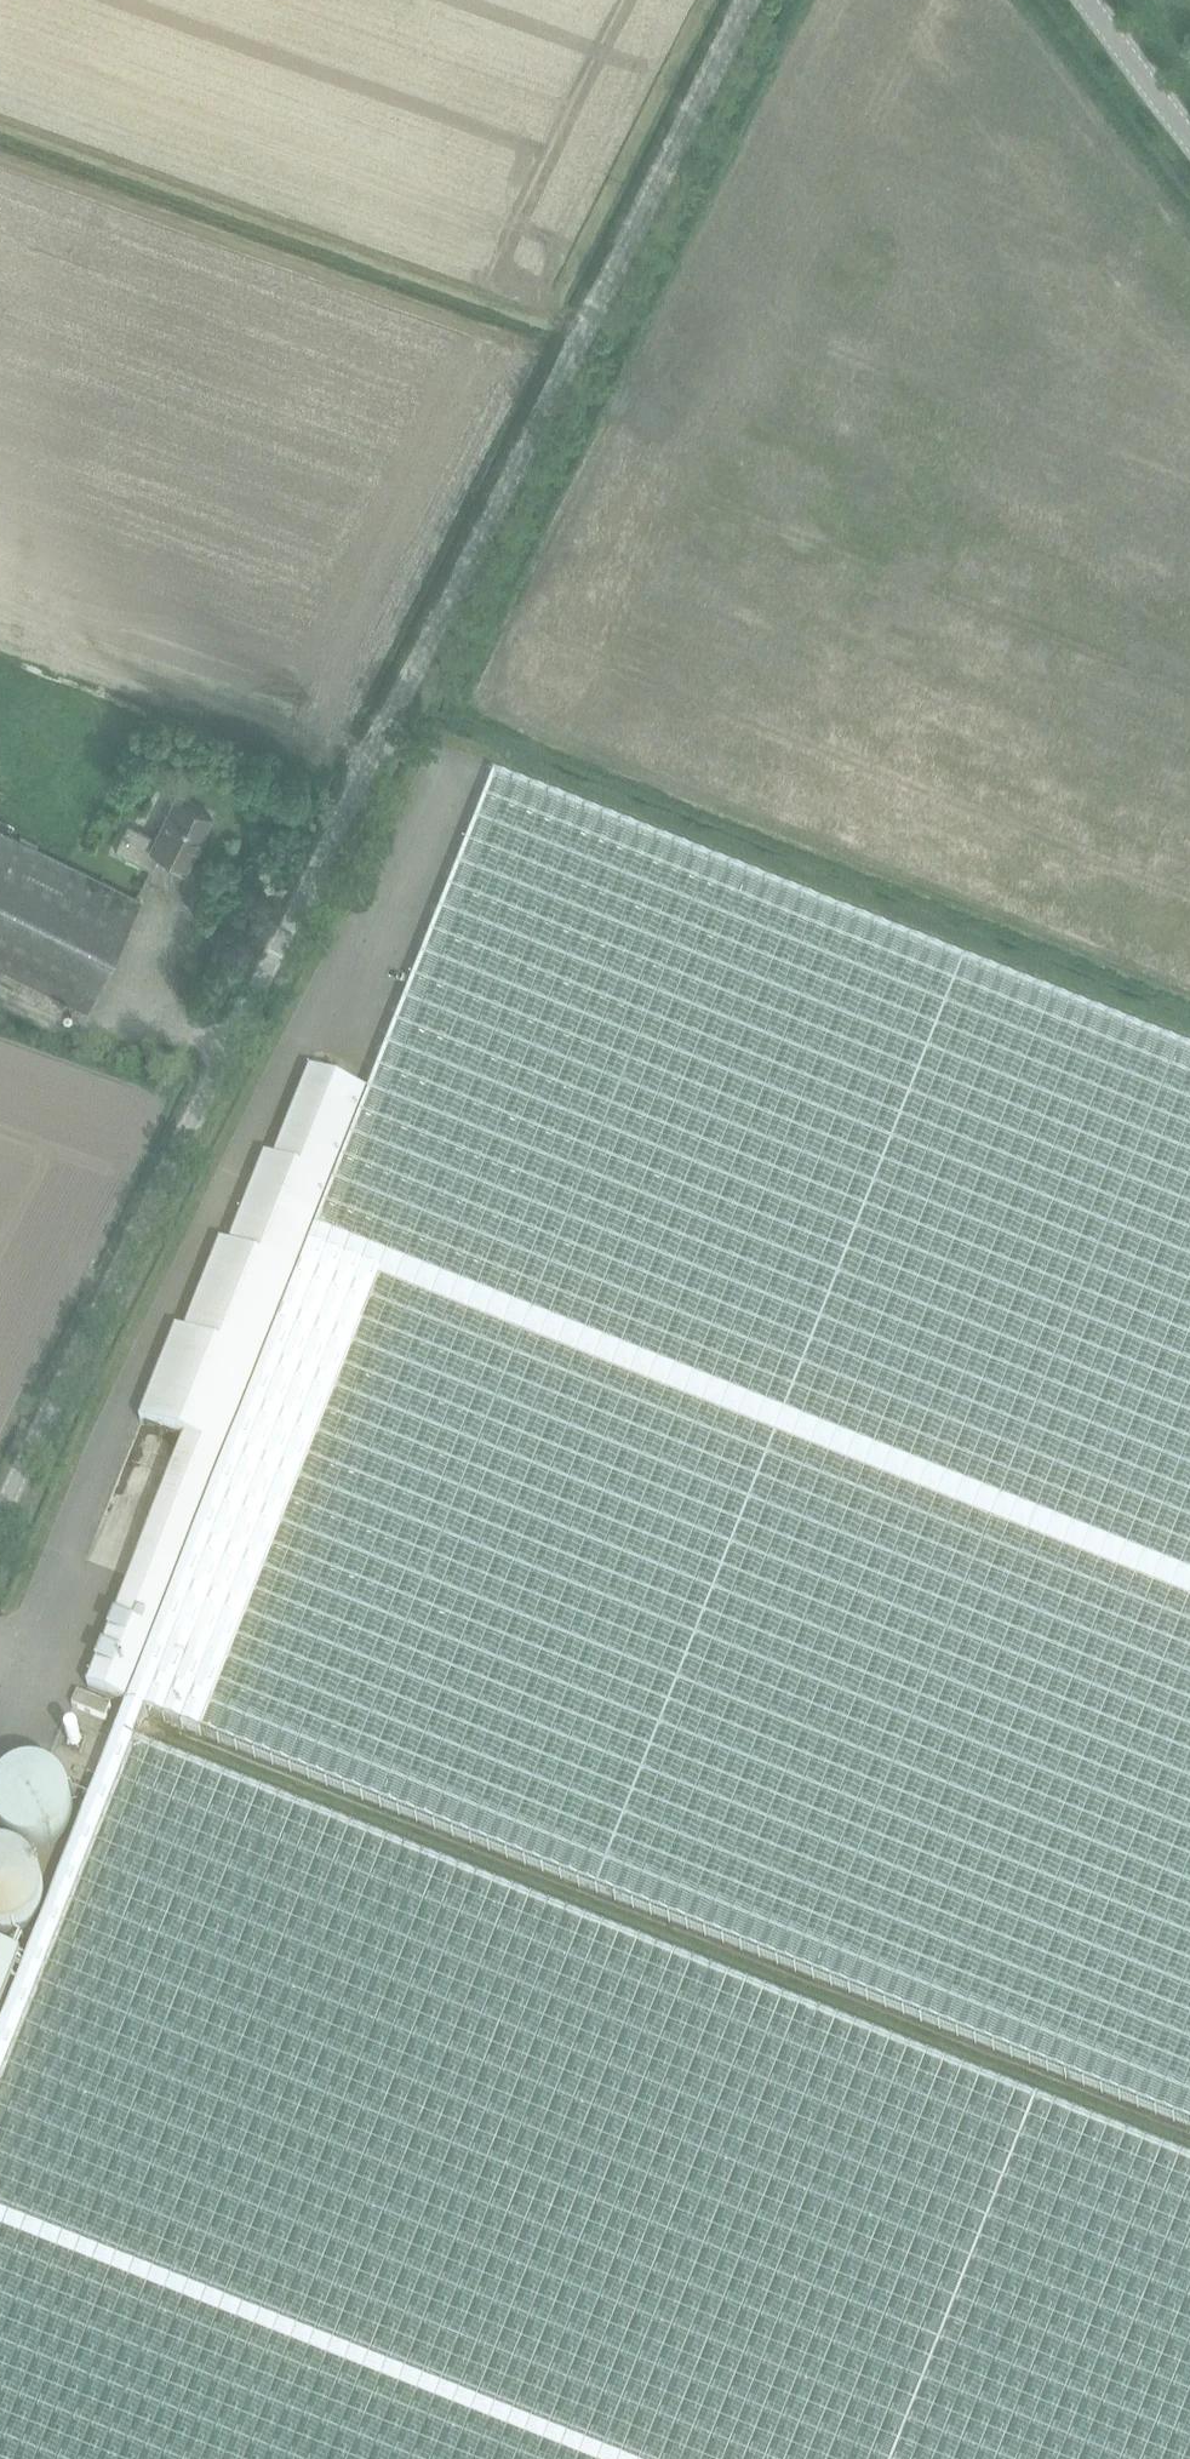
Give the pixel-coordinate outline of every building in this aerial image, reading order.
[(88,1689),(129,1705),(147,1712),(1189,2126),(1189,1053),(496,778),(370,1096),(311,1072),(275,1162),(266,1158),(252,1194),(231,1248),(221,1245),(186,1335),(177,1332),(141,1423),(186,1442),(88,1689)] [(128,824),(115,850),(152,869),(160,852),(188,866),(212,816),(175,798),(156,837),(128,824)] [(1,968),(88,1011),(141,901),(0,832),(0,968),(1,968)] [(73,1707),(106,1720),(112,1707),(78,1693),(73,1707)] [(135,1741),(147,1712),(129,1705),(0,2029),(0,2458),(1189,2458),(1189,2159),(135,1741)] [(33,1768),(30,1769),(27,1769),(23,1770),(20,1771),(17,1773),(14,1774),(11,1776),(8,1778),(5,1781),(3,1783),(1,1786),(0,1788),(0,1829),(2,1832),(4,1835),(6,1837),(9,1840),(12,1842),(15,1844),(18,1845),(21,1846),(24,1847),(28,1848),(31,1849),(35,1849),(38,1849),(42,1848),(45,1847),(48,1846),(52,1845),(55,1843),(58,1841),(60,1839),(63,1837),(65,1834),(67,1831),(69,1828),(71,1825),(72,1822),(73,1819),(74,1815),(74,1812),(75,1809),(74,1805),(74,1801),(73,1798),(72,1795),(71,1791),(69,1788),(67,1785),(65,1782),(62,1780),(60,1777),(57,1775),(54,1773),(51,1772),(47,1771),(44,1770),(41,1769),(37,1768),(33,1768)] [(6,1935),(14,1933),(21,1930),(28,1926),(34,1921),(39,1914),(42,1907),(45,1899),(45,1891),(44,1883),(42,1876),(38,1869),(33,1862),(26,1857),(19,1853),(12,1851),(4,1850),(0,1850),(0,1935),(6,1935)] [(22,1953),(0,1944),(0,2006),(22,1953)]
